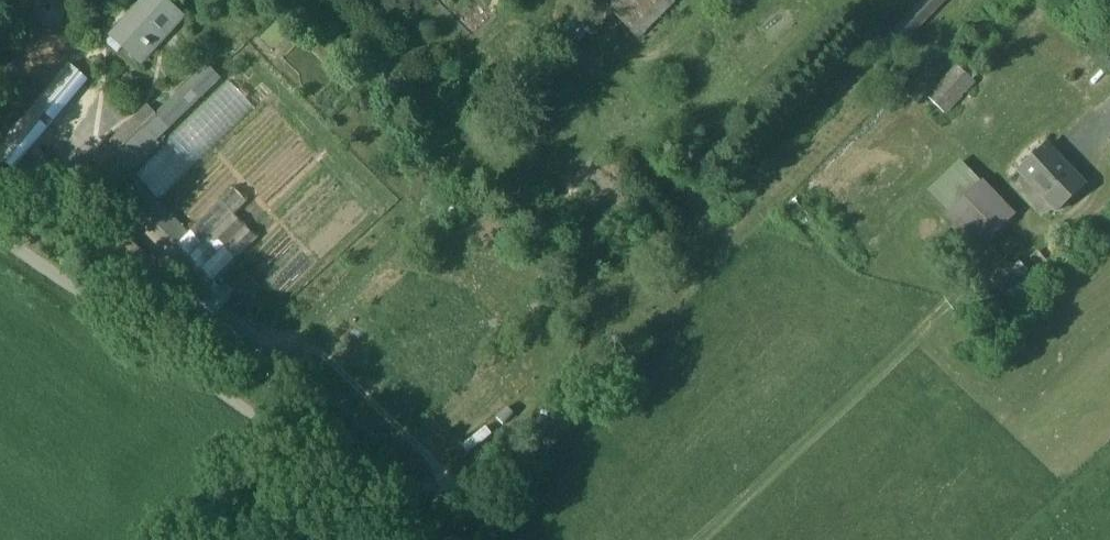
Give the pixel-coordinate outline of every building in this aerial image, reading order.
[(163,0),(142,0),(141,2),(143,4),(112,37),(140,64),(153,50),(149,46),(178,14),(163,0)] [(579,16),(592,28),(610,10),(600,0),(595,0),(579,16)] [(610,10),(638,37),(673,0),(672,0),(600,0),(610,10)] [(895,54),(948,0),(924,0),(883,42),(895,54)] [(155,118),(168,131),(219,81),(207,68),(155,118)] [(928,99),(944,114),(974,83),(972,81),(977,76),(971,71),(967,76),(958,68),(928,99)] [(155,118),(147,109),(136,120),(156,142),(168,131),(155,118)] [(94,160),(119,186),(132,175),(161,146),(156,142),(136,120),(94,160)] [(157,197),(209,152),(189,130),(137,174),(157,197)] [(1087,184),(1048,145),(1021,172),(1060,211),(1087,184)] [(1013,217),(962,164),(931,193),(982,246),(1013,217)] [(132,175),(119,186),(177,246),(189,234),(132,175)] [(244,203),(232,191),(189,234),(177,246),(213,283),(256,241),(231,215),(244,203)] [(70,221),(117,263),(134,245),(92,207),(76,203),(54,215),(64,226),(70,221)] [(134,245),(117,263),(149,293),(165,274),(134,245)] [(149,293),(258,392),(276,371),(165,274),(149,293)]
